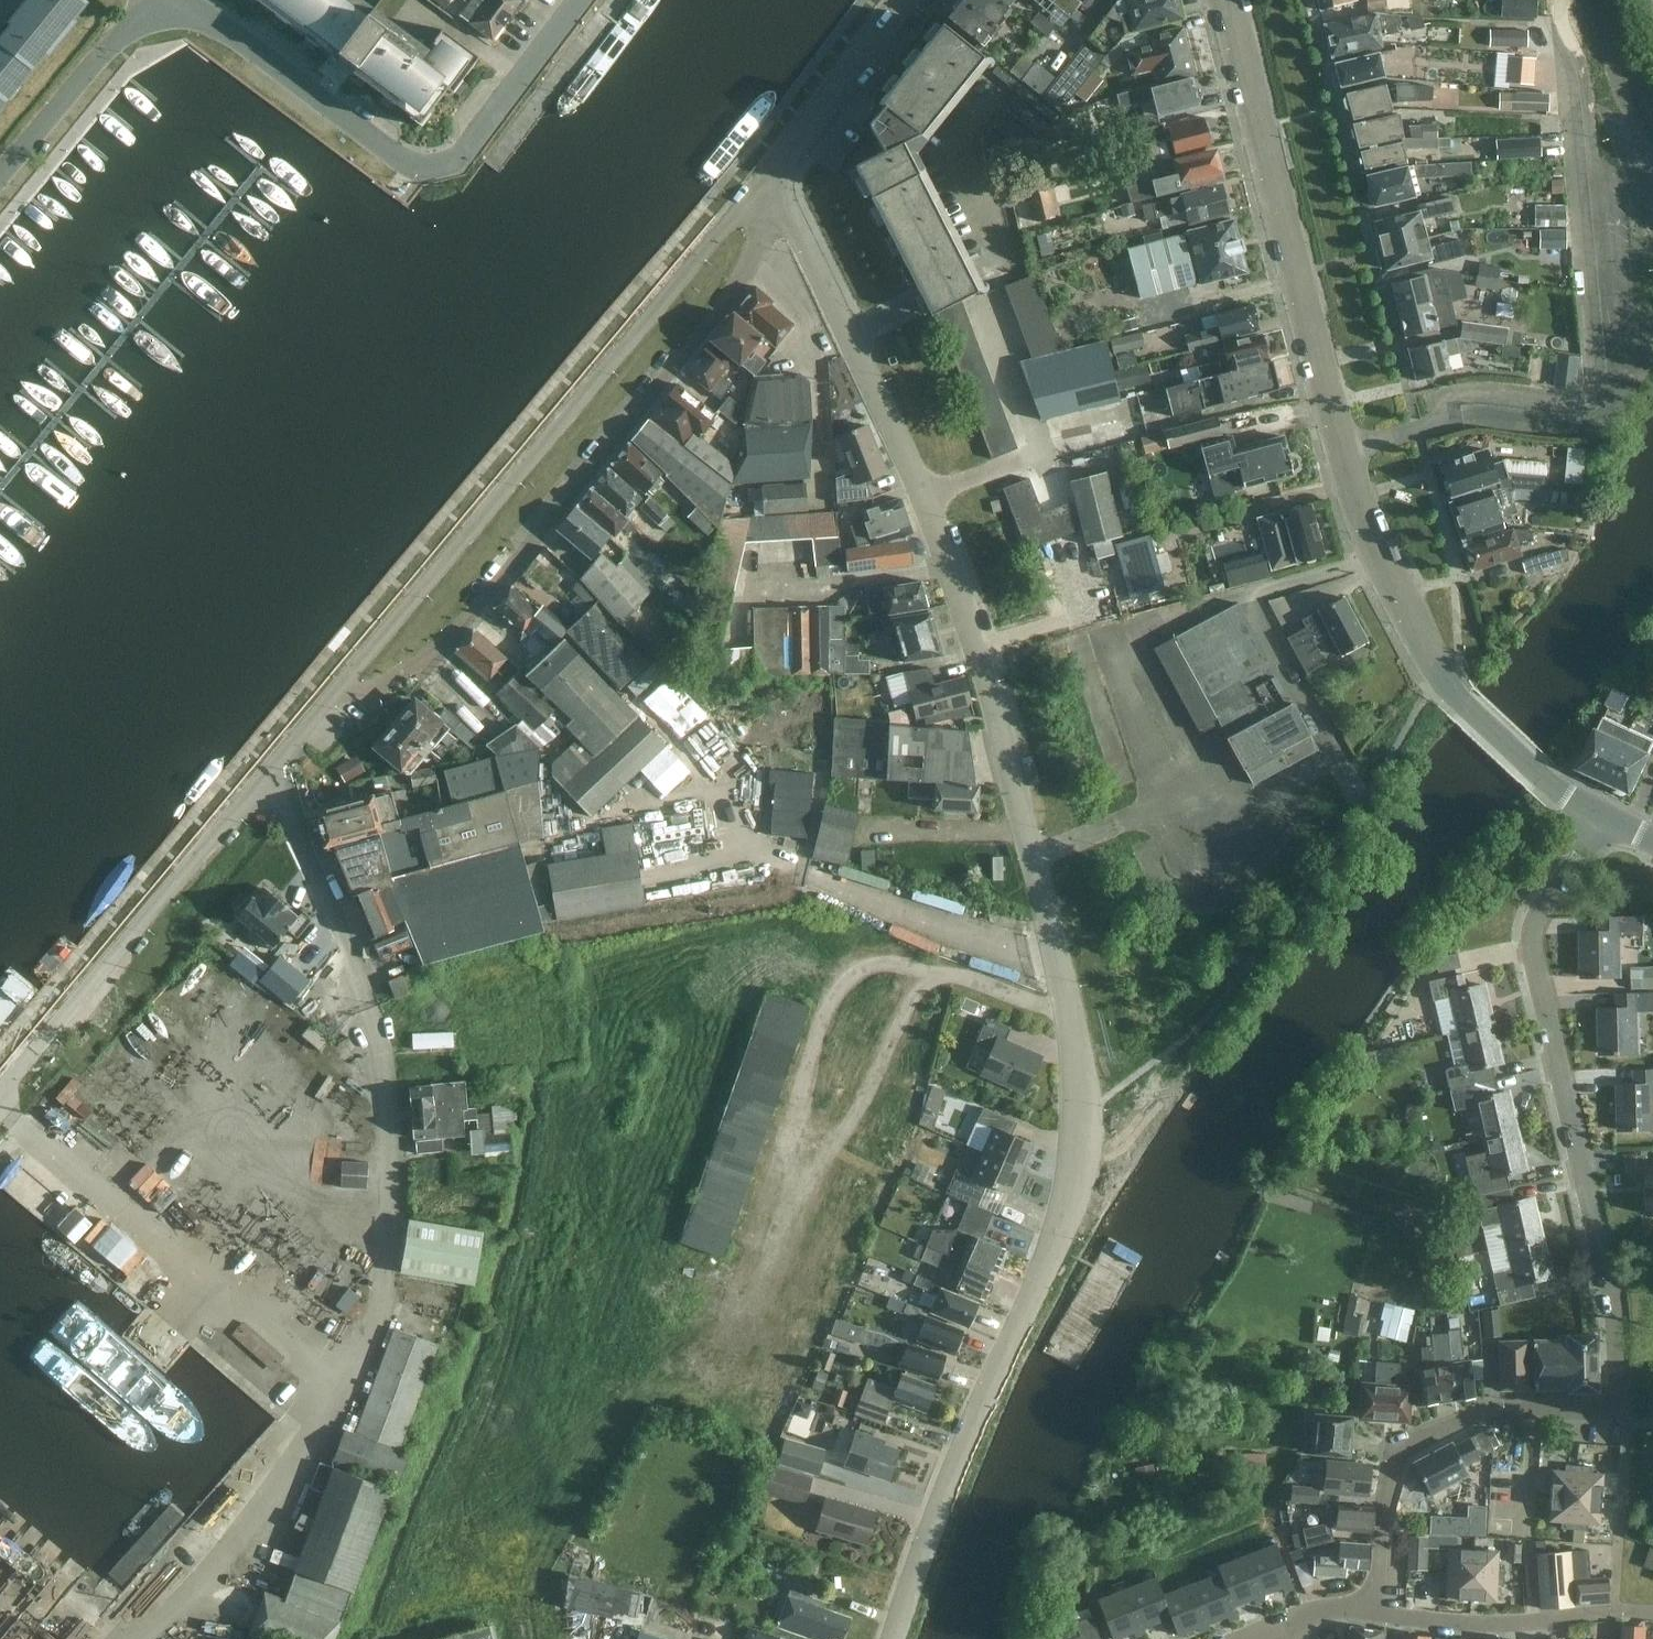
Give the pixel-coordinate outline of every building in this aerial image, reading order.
[(91,20),(67,0),(45,0),(0,55),(0,130),(91,20)] [(422,44),(363,0),(256,0),(337,60),(341,55),(357,67),(353,73),(422,124),(448,90),(453,94),(480,58),(443,30),(429,49),(422,44)] [(446,8),(452,0),(435,0),(446,8)] [(509,22),(480,0),(464,0),(470,5),(461,16),(493,41),(504,26),(505,27),(509,22)] [(509,22),(513,17),(512,16),(523,2),(520,0),(480,0),(509,22)] [(1009,6),(1001,0),(965,0),(953,14),(949,19),(982,46),(1013,9),(1009,6)] [(1051,14),(1057,6),(1082,24),(1087,18),(1076,10),(1082,3),(1077,0),(1033,0),(1051,14)] [(1042,96),(1062,112),(1107,56),(1125,34),(1182,18),(1177,0),(1133,0),(1127,7),(1119,1),(1087,40),(1056,78),(1042,96)] [(1358,0),(1319,0),(1322,11),(1358,2),(1358,0)] [(1385,8),(1390,7),(1388,0),(1365,0),(1368,12),(1385,8)] [(1538,18),(1538,0),(1503,0),(1502,18),(1538,18)] [(1400,1),(1390,1),(1390,7),(1390,9),(1400,9),(1400,1)] [(1385,8),(1368,12),(1369,16),(1326,26),(1333,58),(1383,48),(1381,38),(1398,34),(1396,25),(1400,24),(1399,17),(1387,16),(1385,8)] [(1056,26),(1039,13),(1030,23),(1047,37),(1056,26)] [(1422,16),(1407,16),(1411,31),(1425,27),(1422,16)] [(920,138),(942,111),(985,58),(943,25),(879,105),(884,109),(870,126),(884,152),(855,166),(932,316),(937,313),(962,301),(979,292),(903,143),(918,136),(920,138)] [(1126,52),(1130,67),(1132,76),(1155,70),(1158,84),(1195,75),(1184,28),(1148,37),(1150,46),(1126,52)] [(1490,47),(1528,48),(1528,31),(1490,30),(1490,47)] [(1386,77),(1380,53),(1335,63),(1338,75),(1336,76),(1339,86),(1341,85),(1341,89),(1386,77)] [(1042,96),(1056,78),(1036,62),(1035,65),(1023,55),(1011,71),(1042,96)] [(1506,83),(1535,86),(1537,59),(1508,56),(1506,83)] [(1002,80),(1007,74),(998,67),(993,73),(1002,80)] [(1104,80),(1094,72),(1077,94),(1087,102),(1104,80)] [(1010,87),(1015,81),(1007,74),(1002,80),(1010,87)] [(1157,111),(1124,120),(1127,132),(1134,131),(1160,124),(1158,116),(1199,105),(1199,104),(1202,98),(1201,91),(1195,88),(1194,86),(1192,86),(1191,78),(1150,88),(1150,86),(1117,94),(1121,109),(1154,100),(1157,111)] [(1019,94),(1024,88),(1015,81),(1010,87),(1019,94)] [(1431,104),(1432,88),(1413,85),(1378,86),(1347,93),(1347,95),(1344,101),(1345,108),(1351,111),(1353,119),(1391,113),(1388,99),(1396,97),(1396,104),(1431,104)] [(1024,88),(1019,94),(1027,101),(1032,95),(1024,88)] [(1511,110),(1549,112),(1549,95),(1511,94),(1511,110)] [(1032,95),(1027,101),(1036,108),(1041,102),(1032,95)] [(1010,104),(1019,111),(1024,105),(1015,98),(1010,104)] [(1041,102),(1036,108),(1045,115),(1050,109),(1041,102)] [(1014,117),(1019,111),(1010,104),(1006,110),(1014,117)] [(1019,111),(1028,118),(1033,112),(1024,105),(1019,111)] [(1050,109),(1045,115),(1053,122),(1058,116),(1050,109)] [(1023,124),(1028,118),(1019,111),(1014,117),(1023,124)] [(1028,118),(1036,125),(1041,119),(1033,112),(1028,118)] [(1006,128),(1011,121),(1002,114),(997,120),(1006,128)] [(1402,132),(1397,116),(1353,125),(1353,127),(1352,132),(1353,138),(1358,142),(1360,150),(1399,141),(1439,140),(1436,127),(1409,127),(1405,132),(1402,132)] [(1032,131),(1036,125),(1028,118),(1023,124),(1032,131)] [(1160,124),(1134,131),(1137,145),(1144,143),(1145,145),(1165,140),(1170,158),(1212,148),(1211,144),(1214,143),(1212,132),(1208,133),(1204,118),(1163,129),(1161,123),(1160,124)] [(1036,125),(1045,132),(1050,126),(1041,119),(1036,125)] [(1001,133),(1006,128),(997,120),(992,126),(1001,133)] [(1011,121),(1006,128),(1015,134),(1019,128),(1011,121)] [(1040,138),(1045,132),(1036,125),(1032,131),(1040,138)] [(1006,128),(1001,133),(1010,141),(1015,134),(1006,128)] [(1019,128),(1015,134),(1023,142),(1028,135),(1019,128)] [(993,144),(998,138),(989,131),(984,137),(993,144)] [(1015,134),(1010,141),(1018,147),(1023,142),(1015,134)] [(1028,135),(1023,142),(1032,148),(1037,142),(1028,135)] [(981,149),(995,145),(993,144),(984,137),(979,143),(981,149)] [(998,138),(993,144),(995,145),(1001,151),(1006,145),(998,138)] [(1497,140),(1498,160),(1542,157),(1541,138),(1497,140)] [(1450,139),(1439,140),(1399,141),(1360,150),(1357,150),(1364,175),(1408,165),(1405,149),(1423,149),(1450,148),(1450,139)] [(1023,142),(1018,147),(1027,154),(1032,148),(1023,142)] [(987,170),(1005,165),(1011,164),(1010,158),(1001,151),(995,145),(981,149),(987,170)] [(1006,145),(1001,151),(1010,158),(1015,152),(1006,145)] [(1011,164),(1016,163),(1021,161),(1024,159),(1015,152),(1010,158),(1011,164)] [(1132,203),(1151,198),(1214,182),(1212,174),(1217,173),(1217,172),(1217,166),(1215,158),(1212,152),(1174,162),(1177,175),(1128,187),(1132,203)] [(1021,164),(1024,172),(1048,165),(1046,157),(1021,164)] [(1472,176),(1471,163),(1452,164),(1415,168),(1369,178),(1371,187),(1368,193),(1370,201),(1376,207),(1420,195),(1418,177),(1436,176),(1472,176)] [(1561,181),(1552,182),(1552,194),(1562,193),(1561,181)] [(1223,192),(1222,186),(1141,206),(1145,220),(1157,217),(1185,210),(1188,223),(1228,212),(1227,206),(1230,205),(1227,191),(1223,192)] [(1055,218),(1049,189),(1030,193),(1037,222),(1055,218)] [(1383,249),(1427,238),(1423,220),(1456,212),(1452,197),(1419,206),(1420,214),(1377,224),(1383,249)] [(1121,209),(1124,219),(1136,216),(1133,205),(1121,209)] [(1567,227),(1567,205),(1535,205),(1535,227),(1567,227)] [(1239,241),(1234,220),(1188,232),(1188,235),(1164,241),(1162,231),(1143,237),(1146,246),(1129,251),(1131,260),(1119,263),(1122,274),(1134,271),(1141,299),(1201,283),(1201,285),(1247,273),(1242,252),(1243,252),(1240,240),(1239,241)] [(1541,230),(1541,249),(1567,249),(1567,230),(1541,230)] [(1427,238),(1383,249),(1388,270),(1429,260),(1431,266),(1465,257),(1462,242),(1430,249),(1427,238)] [(1480,264),(1478,277),(1499,279),(1500,267),(1480,264)] [(1446,272),(1435,270),(1416,274),(1417,278),(1393,284),(1406,337),(1459,326),(1446,272)] [(1011,299),(1039,289),(1035,277),(1007,287),(1011,299)] [(774,302),(757,288),(736,313),(767,339),(773,343),(777,346),(794,325),(771,305),(774,302)] [(1016,311),(1044,301),(1039,289),(1011,299),(1016,311)] [(942,326),(968,316),(962,301),(937,313),(942,326)] [(1020,323),(1048,313),(1044,301),(1016,311),(1020,323)] [(1222,334),(1224,341),(1259,331),(1257,322),(1258,322),(1257,319),(1261,316),(1258,309),(1254,308),(1253,305),(1216,315),(1220,328),(1186,337),(1190,352),(1221,344),(1219,335),(1222,334)] [(1025,335),(1053,325),(1048,313),(1020,323),(1025,335)] [(757,375),(777,349),(734,314),(713,341),(757,375)] [(947,338),(973,328),(968,316),(942,326),(947,338)] [(1139,329),(1136,318),(1123,322),(1125,332),(1139,329)] [(1507,346),(1509,330),(1465,323),(1462,338),(1471,340),(1507,346)] [(1029,347),(1057,337),(1053,325),(1025,335),(1029,347)] [(951,350),(977,340),(973,328),(947,338),(951,350)] [(1112,340),(1115,354),(1145,346),(1142,333),(1112,340)] [(1261,335),(1224,345),(1228,359),(1198,367),(1201,379),(1231,371),(1269,362),(1266,352),(1269,348),(1267,340),(1262,338),(1261,335)] [(1057,337),(1029,347),(1034,359),(1061,349),(1057,337)] [(1474,352),(1471,340),(1462,338),(1410,350),(1418,381),(1452,373),(1447,350),(1455,348),(1457,356),(1474,352)] [(956,362),(982,352),(977,340),(951,350),(956,362)] [(734,362),(712,343),(688,372),(723,401),(736,385),(724,375),(734,362)] [(1116,378),(1107,343),(1063,354),(1061,349),(1034,359),(1029,360),(1021,362),(1042,420),(1122,401),(1116,378)] [(123,344),(110,360),(160,401),(173,386),(123,344)] [(1138,364),(1134,350),(1116,355),(1120,369),(1138,364)] [(960,374),(986,365),(982,352),(956,362),(960,374)] [(1554,386),(1576,389),(1580,357),(1559,354),(1554,386)] [(1174,417),(1280,389),(1272,361),(1269,362),(1231,371),(1201,379),(1166,389),(1174,417)] [(965,387),(991,377),(986,365),(960,374),(965,387)] [(1143,384),(1138,365),(1115,371),(1120,390),(1143,384)] [(812,425),(812,424),(810,383),(801,375),(757,375),(746,423),(812,425)] [(970,399),(996,389),(991,377),(965,387),(970,399)] [(661,406),(651,418),(687,448),(731,484),(733,483),(737,464),(698,435),(710,422),(717,429),(724,422),(718,417),(680,385),(674,392),(673,391),(660,406),(661,406)] [(974,411),(1000,401),(996,389),(970,399),(974,411)] [(747,411),(729,397),(719,411),(736,424),(747,411)] [(979,423),(1005,413),(1000,401),(974,411),(979,423)] [(983,435),(1009,426),(1005,413),(979,423),(983,435)] [(1166,431),(1166,432),(1170,449),(1222,436),(1217,417),(1166,431)] [(732,488),(649,420),(632,440),(670,473),(668,475),(699,507),(717,525),(722,531),(725,519),(732,488)] [(813,424),(812,424),(812,425),(746,423),(737,464),(733,483),(811,479),(813,424)] [(837,479),(838,504),(874,499),(867,481),(887,473),(869,426),(856,431),(855,430),(852,431),(852,433),(839,438),(853,473),(837,479)] [(988,448),(1014,438),(1009,426),(983,435),(988,448)] [(1220,441),(1202,445),(1214,495),(1246,487),(1294,474),(1294,472),(1300,467),(1298,459),(1289,456),(1284,437),(1236,450),(1232,438),(1220,441)] [(992,459),(1018,449),(1014,438),(988,448),(992,459)] [(653,495),(665,482),(660,477),(661,476),(629,445),(612,465),(645,494),(648,491),(653,495)] [(1565,483),(1583,485),(1586,450),(1568,449),(1565,483)] [(1496,464),(1491,451),(1442,465),(1446,480),(1445,483),(1447,491),(1450,493),(1451,497),(1500,479),(1504,488),(1545,491),(1546,477),(1547,464),(1507,460),(1496,464)] [(626,518),(642,500),(609,470),(593,489),(626,518)] [(1070,482),(1088,546),(1124,536),(1106,472),(1070,482)] [(1030,479),(1004,489),(1009,502),(1035,492),(1030,479)] [(1140,485),(1144,498),(1152,496),(1149,483),(1140,485)] [(763,487),(764,514),(808,511),(806,484),(763,487)] [(629,520),(626,518),(593,489),(580,505),(615,537),(629,520)] [(1516,502),(1546,505),(1547,492),(1517,490),(1516,502)] [(1035,492),(1009,502),(1013,514),(1039,504),(1035,492)] [(1503,528),(1492,492),(1451,505),(1463,543),(1503,528)] [(641,507),(668,533),(677,523),(650,498),(641,507)] [(908,543),(907,542),(906,537),(914,534),(902,500),(861,513),(864,522),(851,527),(859,548),(908,543)] [(1039,504),(1013,514),(1018,525),(1043,514),(1039,504)] [(1067,504),(1056,509),(1066,536),(1078,531),(1067,504)] [(1311,506),(1260,520),(1273,568),(1297,562),(1298,563),(1324,557),(1311,506)] [(689,516),(707,535),(717,525),(699,507),(689,516)] [(610,537),(577,509),(560,530),(593,557),(610,537)] [(1043,514),(1018,525),(1028,551),(1066,536),(1056,509),(1043,514)] [(798,514),(800,540),(813,539),(836,537),(839,537),(838,512),(798,514)] [(786,540),(800,540),(798,514),(784,515),(786,540)] [(772,541),(786,540),(784,515),(771,516),(772,541)] [(757,517),(758,542),(772,541),(771,516),(757,517)] [(718,550),(742,556),(745,543),(751,517),(725,519),(722,531),(718,550)] [(751,517),(745,543),(758,542),(757,517),(751,517)] [(1513,530),(1465,547),(1474,573),(1521,557),(1522,554),(1517,542),(1532,537),(1531,529),(1513,530)] [(1165,589),(1150,535),(1116,545),(1132,599),(1165,589)] [(836,537),(813,539),(814,552),(837,551),(836,537)] [(859,548),(846,548),(847,571),(912,564),(909,542),(907,542),(908,543),(859,548)] [(1543,569),(1545,578),(1559,573),(1557,564),(1570,561),(1568,549),(1545,553),(1523,561),(1528,575),(1543,569)] [(715,564),(739,569),(742,556),(718,550),(715,564)] [(837,551),(814,552),(815,567),(838,565),(837,551)] [(582,579),(602,600),(623,621),(656,589),(637,569),(626,558),(616,568),(605,557),(582,579)] [(637,569),(656,589),(666,579),(647,559),(637,569)] [(1229,588),(1241,585),(1234,561),(1223,564),(1229,588)] [(712,577),(736,583),(739,569),(715,564),(712,577)] [(830,567),(817,567),(817,579),(830,579),(830,567)] [(710,589),(734,594),(736,583),(712,577),(710,589)] [(884,584),(866,587),(870,617),(889,615),(929,609),(921,582),(884,588),(884,584)] [(574,591),(579,596),(590,608),(593,605),(598,600),(583,583),(574,591)] [(602,600),(595,607),(593,605),(568,630),(545,607),(539,612),(513,587),(498,605),(498,611),(521,631),(525,627),(532,634),(533,633),(549,649),(551,646),(553,648),(564,637),(618,690),(649,662),(616,628),(623,621),(602,600)] [(708,600),(731,605),(734,594),(710,589),(708,600)] [(1369,643),(1345,598),(1319,612),(1303,621),(1307,628),(1288,639),(1308,674),(1327,664),(1314,640),(1329,632),(1342,657),(1369,643)] [(705,615),(728,620),(731,605),(708,600),(705,615)] [(1319,750),(1294,703),(1239,604),(1155,650),(1200,732),(1201,731),(1200,729),(1218,719),(1229,738),(1228,739),(1245,771),(1246,770),(1254,785),(1319,750)] [(756,676),(792,675),(843,674),(841,635),(841,613),(829,613),(829,607),(791,608),(755,609),(756,676)] [(943,656),(931,614),(890,621),(888,616),(849,621),(845,621),(846,674),(869,674),(870,660),(860,660),(860,640),(860,635),(879,633),(892,630),(900,664),(943,656)] [(701,630),(724,635),(728,620),(705,615),(701,630)] [(632,635),(653,656),(663,646),(643,625),(632,635)] [(721,650),(724,635),(701,630),(697,651),(721,650)] [(475,631),(459,650),(490,679),(497,671),(508,682),(520,669),(509,659),(475,631)] [(527,675),(570,719),(565,725),(580,738),(555,762),(554,776),(587,811),(592,817),(668,744),(618,690),(564,637),(553,648),(527,675)] [(738,649),(740,679),(756,678),(754,648),(738,649)] [(699,682),(740,679),(738,649),(721,650),(697,651),(699,682)] [(517,725),(487,745),(498,755),(543,750),(565,725),(570,719),(527,675),(520,669),(508,682),(496,696),(522,719),(517,725)] [(931,669),(906,673),(919,719),(926,717),(928,726),(955,719),(956,721),(975,715),(965,679),(935,687),(931,669)] [(1635,694),(1647,700),(1652,690),(1640,685),(1635,694)] [(436,719),(430,713),(419,703),(413,704),(378,745),(378,751),(408,779),(449,730),(470,750),(477,742),(476,737),(445,709),(436,719)] [(1608,780),(1633,729),(1608,717),(1602,730),(1600,730),(1583,768),(1608,780)] [(836,722),(835,746),(834,777),(886,779),(911,781),(909,798),(936,800),(935,810),(978,813),(979,786),(977,786),(969,731),(890,727),(890,723),(837,718),(836,722)] [(1652,755),(1652,754),(1652,753),(1652,752),(1652,739),(1633,729),(1608,780),(1616,784),(1618,792),(1626,796),(1632,792),(1634,793),(1652,755)] [(542,833),(539,802),(537,781),(540,751),(498,756),(445,771),(454,805),(401,820),(402,825),(381,831),(394,876),(396,884),(382,888),(378,887),(355,895),(373,937),(395,929),(394,924),(409,919),(424,964),(542,931),(540,923),(536,908),(536,904),(549,901),(546,861),(526,865),(520,842),(519,839),(542,833)] [(357,757),(337,768),(346,783),(365,772),(357,757)] [(437,783),(434,768),(415,772),(411,776),(414,788),(437,783)] [(809,839),(814,774),(771,770),(770,783),(775,784),(771,836),(809,839)] [(324,813),(319,817),(329,852),(338,849),(355,895),(378,887),(382,888),(396,884),(394,876),(381,831),(402,825),(401,820),(392,791),(335,807),(323,810),(324,813)] [(813,858),(846,866),(859,814),(826,806),(813,858)] [(607,854),(548,863),(554,903),(536,908),(540,923),(557,920),(556,917),(646,903),(634,823),(603,828),(607,854)] [(301,918),(267,891),(257,903),(254,900),(251,902),(247,900),(239,911),(242,914),(239,917),(260,934),(257,937),(273,950),(289,931),(297,938),(313,919),(305,912),(301,918)] [(1645,936),(1645,917),(1608,918),(1608,933),(1583,933),(1584,977),(1623,977),(1622,936),(1645,936)] [(376,943),(381,957),(413,944),(408,930),(376,943)] [(1437,958),(1440,972),(1462,968),(1459,953),(1437,958)] [(1460,1031),(1494,1023),(1485,985),(1466,989),(1462,974),(1430,981),(1434,1000),(1452,996),(1460,1031)] [(391,980),(397,995),(408,991),(402,976),(391,980)] [(755,1029),(798,1044),(811,1007),(768,993),(755,1029)] [(1601,1054),(1640,1053),(1639,1013),(1652,1013),(1652,994),(1625,994),(1626,1010),(1600,1010),(1601,1054)] [(962,1008),(974,1014),(979,1003),(967,998),(962,1008)] [(1012,1029),(987,1019),(977,1041),(994,1049),(984,1072),(1028,1091),(1042,1059),(1006,1043),(1012,1029)] [(1491,1064),(1503,1061),(1494,1023),(1460,1031),(1447,1034),(1455,1066),(1446,1068),(1450,1089),(1494,1079),(1491,1064)] [(302,1036),(320,1051),(328,1041),(310,1026),(302,1036)] [(786,1079),(796,1049),(798,1044),(755,1029),(743,1064),(786,1079)] [(773,1115),(782,1091),(786,1079),(743,1064),(730,1100),(773,1115)] [(1620,1131),(1652,1130),(1652,1070),(1644,1070),(1645,1086),(1619,1086),(1620,1131)] [(60,1095),(87,1119),(95,1111),(76,1095),(85,1084),(76,1076),(60,1095)] [(1484,1137),(1518,1129),(1510,1091),(1498,1094),(1494,1079),(1450,1089),(1455,1109),(1476,1104),(1484,1137)] [(463,1108),(467,1108),(466,1082),(462,1082),(427,1084),(427,1085),(409,1086),(411,1111),(413,1137),(433,1136),(433,1139),(461,1137),(465,1137),(464,1121),(463,1108)] [(933,1086),(925,1107),(939,1112),(947,1091),(933,1086)] [(761,1151),(767,1132),(773,1115),(730,1100),(718,1136),(761,1151)] [(478,1108),(467,1108),(463,1108),(464,1121),(478,1120),(478,1130),(471,1131),(473,1156),(512,1153),(511,1118),(521,1118),(521,1106),(505,1107),(493,1107),(493,1113),(478,1114),(478,1108)] [(1022,1169),(1033,1145),(1009,1135),(1015,1122),(984,1108),(977,1122),(994,1129),(984,1152),(1022,1169)] [(1474,1195),(1511,1187),(1507,1173),(1527,1169),(1518,1129),(1484,1137),(1491,1170),(1470,1175),(1474,1195)] [(748,1187),(753,1174),(761,1151),(718,1136),(705,1171),(748,1187)] [(1012,1194),(1022,1169),(984,1152),(973,1176),(957,1169),(947,1192),(971,1203),(981,1180),(1012,1194)] [(903,1174),(932,1187),(934,1183),(925,1179),(930,1167),(917,1161),(912,1171),(906,1168),(903,1174)] [(736,1222),(738,1215),(748,1187),(705,1171),(693,1206),(736,1222)] [(1506,1245),(1543,1237),(1534,1198),(1515,1203),(1511,1187),(1474,1195),(1481,1227),(1501,1222),(1506,1245)] [(982,1240),(993,1213),(969,1203),(957,1231),(935,1230),(933,1234),(928,1246),(996,1274),(999,1266),(1004,1264),(1007,1258),(1005,1253),(1006,1250),(982,1240)] [(723,1257),(736,1222),(693,1206),(680,1242),(723,1257)] [(403,1274),(476,1286),(485,1233),(412,1221),(403,1274)] [(1471,1311),(1499,1305),(1535,1297),(1532,1283),(1553,1277),(1543,1237),(1506,1245),(1512,1269),(1492,1274),(1495,1290),(1467,1296),(1471,1311)] [(914,1257),(950,1272),(951,1269),(957,1272),(951,1284),(966,1290),(985,1298),(986,1296),(992,1293),(994,1287),(993,1282),(996,1274),(928,1246),(920,1242),(914,1257)] [(1473,1254),(1471,1245),(1461,1247),(1463,1256),(1473,1254)] [(968,1326),(979,1303),(943,1289),(945,1285),(919,1275),(906,1270),(902,1278),(915,1284),(940,1294),(932,1311),(968,1326)] [(336,1305),(349,1315),(361,1299),(348,1289),(336,1305)] [(908,1304),(891,1297),(886,1308),(903,1315),(905,1312),(926,1321),(918,1339),(954,1354),(964,1331),(928,1316),(930,1312),(909,1303),(908,1304)] [(1415,1311),(1385,1304),(1382,1315),(1392,1317),(1387,1338),(1407,1343),(1415,1311)] [(1483,1311),(1486,1338),(1502,1336),(1499,1309),(1483,1311)] [(1365,1319),(1354,1317),(1346,1316),(1343,1334),(1361,1337),(1365,1319)] [(832,1332),(862,1341),(866,1327),(836,1318),(832,1332)] [(946,1355),(907,1344),(909,1340),(866,1327),(862,1341),(887,1349),(888,1345),(906,1351),(900,1367),(938,1378),(939,1375),(942,1375),(946,1366),(943,1363),(946,1355)] [(408,1429),(410,1424),(439,1346),(396,1329),(357,1435),(346,1431),(332,1467),(400,1492),(414,1454),(401,1449),(408,1429)] [(1452,1359),(1457,1401),(1476,1398),(1472,1361),(1465,1362),(1462,1329),(1450,1330),(1452,1359)] [(1599,1392),(1598,1336),(1568,1335),(1568,1336),(1558,1336),(1558,1340),(1559,1340),(1560,1389),(1570,1389),(1570,1393),(1599,1392)] [(838,1340),(828,1337),(826,1343),(836,1347),(838,1340)] [(1428,1348),(1423,1348),(1424,1363),(1427,1363),(1428,1367),(1416,1369),(1417,1406),(1439,1403),(1433,1347),(1434,1347),(1434,1337),(1427,1337),(1428,1348)] [(1442,1365),(1442,1360),(1446,1360),(1445,1337),(1434,1337),(1434,1347),(1433,1347),(1439,1403),(1457,1401),(1452,1359),(1453,1364),(1442,1365)] [(1501,1390),(1560,1389),(1559,1340),(1558,1340),(1500,1341),(1501,1390)] [(840,1342),(837,1350),(849,1354),(852,1346),(840,1342)] [(819,1367),(830,1372),(836,1355),(826,1351),(819,1367)] [(1362,1418),(1409,1422),(1412,1388),(1399,1386),(1400,1364),(1379,1363),(1377,1385),(1365,1384),(1362,1418)] [(829,1375),(819,1371),(812,1387),(822,1392),(829,1375)] [(844,1376),(837,1373),(834,1380),(842,1383),(844,1376)] [(936,1386),(903,1373),(897,1389),(870,1378),(856,1415),(885,1425),(893,1400),(926,1412),(936,1386)] [(833,1404),(842,1407),(848,1392),(839,1389),(833,1404)] [(1351,1437),(1352,1419),(1317,1415),(1315,1434),(1320,1435),(1351,1437)] [(845,1465),(890,1480),(900,1451),(872,1441),(874,1438),(857,1432),(845,1465)] [(1315,1434),(1314,1453),(1349,1456),(1351,1437),(1320,1435),(1315,1434)] [(1464,1466),(1480,1458),(1470,1438),(1454,1446),(1453,1443),(1415,1462),(1431,1494),(1466,1476),(1467,1472),(1464,1466)] [(818,1473),(824,1455),(809,1450),(810,1448),(786,1441),(780,1462),(818,1473)] [(1242,1453),(1243,1470),(1267,1469),(1267,1453),(1242,1453)] [(310,1488),(323,1492),(332,1467),(319,1462),(310,1488)] [(1325,1491),(1369,1494),(1371,1465),(1328,1462),(1325,1491)] [(1169,1464),(1157,1466),(1160,1482),(1171,1480),(1169,1464)] [(763,1491),(805,1504),(813,1477),(771,1465),(763,1491)] [(1577,1498),(1579,1466),(1566,1465),(1565,1472),(1553,1471),(1552,1496),(1577,1498)] [(1602,1499),(1604,1474),(1592,1474),(1592,1466),(1579,1466),(1577,1498),(1602,1499)] [(1155,1467),(1136,1470),(1139,1486),(1158,1482),(1155,1467)] [(391,1490),(335,1470),(317,1518),(302,1512),(295,1526),(312,1532),(287,1600),(268,1593),(252,1636),(255,1637),(254,1638),(336,1638),(391,1490)] [(1292,1500),(1319,1503),(1320,1490),(1294,1486),(1292,1500)] [(1575,1530),(1577,1498),(1552,1496),(1550,1521),(1562,1522),(1561,1529),(1575,1530)] [(817,1530),(866,1544),(876,1512),(827,1498),(817,1530)] [(1600,1524),(1602,1499),(1577,1498),(1575,1530),(1588,1531),(1588,1523),(1600,1524)] [(1374,1508),(1328,1504),(1327,1509),(1338,1511),(1337,1529),(1372,1532),(1374,1508)] [(1487,1507),(1469,1506),(1468,1518),(1450,1517),(1449,1535),(1486,1536),(1487,1507)] [(1626,1536),(1641,1541),(1646,1524),(1631,1519),(1626,1536)] [(1334,1540),(1330,1523),(1304,1529),(1308,1547),(1334,1540)] [(1409,1536),(1408,1569),(1426,1570),(1427,1537),(1409,1536)] [(1248,1555),(1264,1595),(1284,1587),(1285,1592),(1295,1588),(1275,1538),(1261,1543),(1264,1549),(1248,1555)] [(1506,1558),(1519,1559),(1520,1542),(1507,1541),(1506,1558)] [(1371,1546),(1341,1543),(1339,1557),(1315,1556),(1314,1574),(1347,1576),(1347,1569),(1353,1569),(1369,1570),(1371,1546)] [(1289,1553),(1295,1566),(1309,1561),(1303,1547),(1289,1553)] [(1266,1600),(1264,1595),(1248,1555),(1246,1549),(1233,1554),(1235,1560),(1220,1567),(1235,1606),(1255,1599),(1257,1603),(1266,1600)] [(1472,1600),(1474,1550),(1449,1549),(1448,1566),(1441,1565),(1440,1582),(1447,1582),(1446,1599),(1472,1600)] [(1504,1585),(1505,1568),(1498,1568),(1499,1551),(1474,1550),(1472,1600),(1497,1601),(1497,1585),(1504,1585)] [(1576,1606),(1576,1604),(1610,1602),(1607,1578),(1590,1579),(1588,1550),(1571,1552),(1537,1554),(1541,1609),(1576,1606)] [(776,1567),(789,1572),(792,1563),(779,1559),(776,1567)] [(1240,1617),(1235,1606),(1220,1567),(1206,1572),(1209,1578),(1194,1584),(1209,1624),(1228,1616),(1230,1621),(1240,1617)] [(1174,1622),(1164,1596),(1155,1571),(1141,1576),(1144,1582),(1128,1589),(1145,1628),(1164,1621),(1166,1625),(1174,1622)] [(641,1592),(569,1575),(561,1628),(593,1637),(592,1638),(659,1638),(642,1633),(655,1597),(641,1592)] [(1209,1624),(1194,1584),(1191,1578),(1178,1583),(1180,1589),(1164,1596),(1174,1622),(1179,1636),(1200,1628),(1202,1632),(1211,1629),(1209,1624)] [(1128,1589),(1126,1582),(1113,1588),(1115,1594),(1099,1600),(1114,1638),(1117,1638),(1135,1632),(1137,1637),(1147,1633),(1145,1628),(1128,1589)] [(851,1617),(824,1608),(826,1601),(791,1589),(778,1625),(817,1638),(843,1638),(851,1617)] [(1092,1617),(1089,1608),(1079,1612),(1080,1614),(1077,1615),(1079,1621),(1075,1623),(1080,1637),(1073,1638),(1101,1638),(1092,1617)] [(93,1626),(85,1619),(68,1637),(70,1638),(81,1638),(93,1626)] [(493,1625),(439,1638),(497,1638),(493,1625)] [(1622,1625),(1621,1638),(1643,1638),(1644,1627),(1622,1625)] [(750,1626),(746,1638),(788,1638),(750,1626)] [(1385,1632),(1351,1627),(1349,1638),(1384,1638),(1385,1632)]
